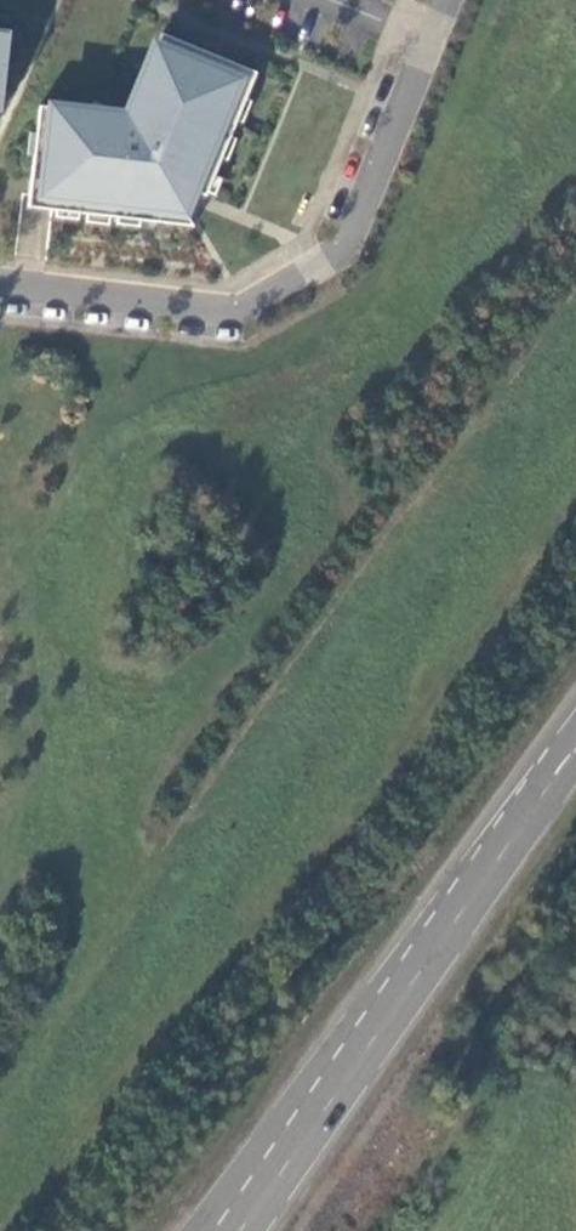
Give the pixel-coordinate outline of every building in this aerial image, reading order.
[(1,97),(8,35),(0,34),(0,107),(1,97)] [(40,107),(28,208),(50,211),(193,228),(184,213),(189,201),(193,192),(206,197),(256,73),(162,34),(128,118),(40,107)]
